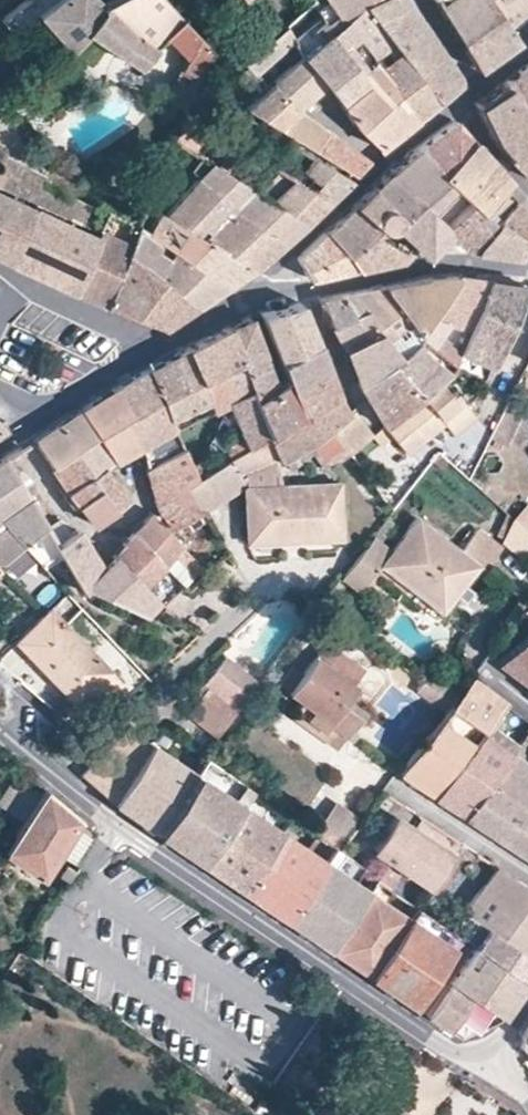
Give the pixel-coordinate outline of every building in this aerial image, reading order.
[(100,4),(96,0),(53,0),(36,12),(69,50),(84,32),(137,65),(165,37),(186,58),(167,99),(167,100),(183,108),(194,83),(196,76),(199,78),(210,51),(164,0),(108,0),(100,4)] [(328,1),(315,9),(320,19),(327,32),(329,32),(344,19),(369,53),(372,59),(392,44),(387,38),(361,4),(371,0),(327,0),(328,1)] [(435,100),(457,83),(455,73),(405,0),(371,0),(361,4),(387,38),(392,44),(435,100)] [(476,69),(517,40),(511,31),(490,0),(434,0),(476,69)] [(338,102),(378,69),(372,59),(369,53),(344,19),(329,32),(327,32),(320,19),(291,39),(300,56),(312,70),(322,83),(323,83),(338,102)] [(324,129),(292,108),(270,83),(286,69),(300,56),(291,39),(283,23),(213,87),(312,149),(325,129),(324,129)] [(414,117),(435,100),(392,44),(372,59),(378,69),(414,117)] [(309,94),(322,83),(312,70),(300,56),(286,69),(309,94)] [(525,67),(508,78),(502,83),(527,128),(527,71),(525,67)] [(292,108),(299,102),(309,94),(286,69),(270,83),(292,108)] [(376,146),(414,117),(378,69),(338,102),(355,127),(376,146)] [(502,83),(474,104),(491,138),(510,158),(527,138),(527,128),(502,83)] [(247,116),(239,111),(223,137),(266,163),(264,164),(289,178),(327,201),(350,179),(247,116)] [(453,120),(415,149),(437,175),(471,140),(453,120)] [(366,160),(367,160),(325,129),(312,149),(353,174),(366,160)] [(510,158),(509,159),(527,179),(527,138),(510,158)] [(471,140),(437,175),(453,189),(477,211),(506,180),(474,145),(471,140)] [(404,158),(388,172),(415,198),(391,224),(391,225),(422,252),(428,252),(440,238),(444,233),(442,222),(431,213),(453,189),(437,175),(415,149),(404,158)] [(0,155),(0,186),(38,203),(81,224),(91,205),(74,197),(71,203),(41,188),(46,176),(2,154),(0,155)] [(287,238),(304,223),(269,199),(258,191),(210,161),(210,163),(197,175),(196,176),(216,191),(235,203),(230,208),(282,242),(287,238)] [(386,175),(354,205),(372,221),(376,227),(383,229),(386,229),(391,225),(391,224),(415,198),(388,172),(386,175)] [(252,268),(282,242),(230,208),(235,203),(216,191),(196,176),(174,202),(163,213),(201,236),(202,234),(225,248),(224,250),(252,268)] [(310,218),(327,201),(289,178),(269,199),(304,223),(310,218)] [(506,181),(506,180),(477,211),(489,221),(493,217),(516,191),(506,181)] [(461,246),(515,254),(524,235),(493,217),(489,221),(477,211),(453,189),(431,213),(442,222),(444,233),(461,246)] [(524,235),(527,230),(527,202),(516,191),(493,217),(524,235)] [(0,193),(0,255),(11,261),(35,209),(0,193)] [(354,205),(325,232),(345,253),(346,254),(370,232),(376,227),(372,221),(354,205)] [(96,238),(94,236),(35,209),(11,261),(42,275),(72,289),(96,238)] [(137,224),(135,222),(107,209),(97,231),(94,236),(96,238),(72,289),(105,305),(126,252),(136,225),(137,224)] [(201,236),(163,213),(159,211),(147,232),(181,256),(227,284),(229,284),(250,270),(252,268),(224,250),(225,248),(202,234),(201,236)] [(147,232),(136,225),(126,252),(157,274),(182,294),(188,299),(195,305),(227,284),(181,256),(147,232)] [(309,278),(355,267),(346,254),(345,253),(325,232),(298,258),(309,278)] [(346,254),(355,267),(398,257),(404,251),(370,232),(346,254)] [(157,274),(126,252),(105,305),(161,328),(195,305),(188,299),(182,294),(157,274)] [(377,330),(397,353),(419,337),(415,331),(456,276),(402,282),(364,290),(338,295),(349,314),(363,308),(377,330)] [(458,350),(487,280),(481,279),(456,276),(415,331),(419,337),(419,338),(453,364),(458,350)] [(519,302),(526,285),(487,280),(458,350),(492,363),(519,302)] [(320,299),(331,323),(349,314),(338,295),(320,299)] [(278,360),(317,344),(300,303),(260,314),(278,360)] [(343,345),(358,383),(397,353),(377,330),(363,308),(349,314),(331,323),(332,325),(343,345)] [(226,403),(227,402),(226,400),(249,388),(243,373),(265,361),(249,318),(227,327),(239,357),(198,379),(207,400),(211,409),(226,403)] [(239,357),(227,327),(188,347),(185,349),(198,379),(239,357)] [(357,384),(382,424),(437,379),(455,365),(453,364),(419,338),(419,337),(397,353),(358,383),(357,384)] [(288,388),(327,369),(317,344),(278,360),(285,379),(288,388)] [(198,379),(185,349),(146,369),(146,370),(166,417),(168,416),(207,400),(198,379)] [(230,457),(269,434),(253,399),(275,386),(265,361),(243,373),(249,388),(226,400),(227,402),(240,433),(229,439),(231,442),(226,445),(230,457)] [(281,461),(309,441),(330,426),(348,414),(336,393),(328,370),(327,369),(288,388),(291,397),(299,413),(269,434),(280,458),(281,461)] [(146,467),(182,447),(173,428),(168,416),(166,417),(146,370),(118,386),(132,414),(124,418),(140,445),(146,467)] [(253,399),(269,434),(299,413),(291,397),(288,388),(285,379),(275,386),(253,399)] [(384,425),(393,436),(407,452),(427,436),(422,429),(438,416),(444,422),(452,433),(474,415),(453,388),(449,392),(437,379),(382,424),(384,425)] [(132,414),(118,386),(90,403),(81,409),(96,433),(94,434),(112,460),(140,445),(124,418),(132,414)] [(96,433),(81,409),(33,438),(50,464),(94,434),(96,433)] [(330,426),(350,452),(372,434),(373,434),(354,409),(348,414),(330,426)] [(422,429),(427,436),(444,422),(438,416),(422,429)] [(373,434),(372,434),(380,446),(393,436),(384,425),(373,434)] [(328,467),(350,452),(330,426),(309,441),(328,467)] [(112,460),(94,434),(50,464),(57,475),(67,491),(102,466),(103,466),(112,460)] [(276,460),(280,458),(269,434),(230,457),(228,459),(245,483),(245,484),(243,487),(246,543),(341,539),(338,483),(279,484),(276,460)] [(173,527),(201,510),(186,485),(196,478),(193,475),(182,447),(146,467),(155,505),(157,508),(172,526),(173,527)] [(15,450),(0,459),(0,517),(20,540),(21,541),(41,564),(57,549),(55,545),(56,544),(47,525),(45,522),(44,520),(33,502),(20,481),(27,478),(15,461),(19,459),(15,450)] [(201,510),(245,483),(228,459),(196,478),(186,485),(201,510)] [(127,497),(103,466),(102,466),(67,491),(77,503),(97,487),(113,508),(127,497)] [(93,524),(113,508),(97,487),(77,503),(83,512),(93,524)] [(521,550),(527,537),(527,502),(520,498),(499,539),(521,550)] [(200,566),(150,511),(132,531),(164,565),(183,586),(200,566)] [(21,541),(20,540),(0,517),(0,559),(21,541)] [(373,534),(340,576),(367,596),(382,576),(374,570),(379,563),(442,611),(478,564),(484,569),(501,546),(477,527),(459,550),(416,517),(392,548),(373,534)] [(47,525),(56,544),(71,532),(59,518),(47,525)] [(76,529),(74,530),(71,532),(56,544),(55,545),(57,549),(59,552),(81,588),(85,585),(88,580),(100,568),(84,542),(76,529)] [(164,565),(132,531),(131,533),(115,554),(158,599),(169,588),(156,574),(164,565)] [(88,580),(85,585),(88,588),(125,605),(143,613),(158,599),(114,555),(103,565),(100,568),(88,580)] [(42,616),(16,641),(76,702),(88,690),(105,706),(125,687),(50,608),(42,616)] [(497,661),(527,684),(527,634),(497,661)] [(292,714),(336,748),(363,711),(346,698),(355,685),(353,684),(363,670),(324,642),(301,674),(290,666),(278,681),(289,688),(287,691),(301,701),(292,714)] [(251,691),(259,681),(225,655),(215,667),(250,693),(251,691)] [(216,736),(250,693),(215,667),(202,683),(207,688),(186,714),(216,736)] [(471,676),(451,702),(448,707),(398,767),(396,770),(423,788),(432,794),(482,730),(484,732),(490,724),(506,702),(471,676)] [(482,730),(432,794),(461,812),(509,752),(516,743),(490,724),(484,732),(482,730)] [(112,801),(150,742),(128,727),(81,773),(112,801)] [(196,773),(150,742),(112,801),(156,831),(196,773)] [(461,812),(494,834),(527,856),(527,763),(509,752),(461,812)] [(248,786),(206,757),(196,773),(156,831),(157,831),(199,860),(248,786)] [(269,800),(248,786),(199,860),(200,860),(241,888),(281,831),(291,816),(282,809),(272,824),(258,815),(269,800)] [(95,836),(42,790),(0,855),(0,865),(5,868),(11,859),(40,879),(47,868),(65,880),(95,836)] [(318,823),(322,825),(341,838),(357,815),(334,799),(318,823)] [(371,846),(427,883),(448,851),(392,815),(371,846)] [(333,845),(334,846),(341,838),(322,825),(316,833),(333,845)] [(281,831),(241,888),(264,904),(283,917),(333,845),(316,833),(307,848),(281,831)] [(339,849),(336,847),(334,846),(333,845),(283,917),(328,947),(367,889),(353,880),(362,866),(339,849)] [(495,864),(463,908),(501,933),(527,950),(527,885),(495,864)] [(383,867),(376,875),(374,878),(388,888),(396,876),(383,867)] [(367,889),(328,947),(361,969),(369,975),(409,917),(381,898),(388,888),(374,878),(367,889)] [(409,917),(369,975),(414,1005),(460,936),(456,934),(448,928),(416,906),(409,917)] [(501,933),(486,954),(524,979),(527,974),(527,950),(501,933)] [(524,979),(486,954),(471,943),(423,1012),(446,1027),(469,994),(479,1001),(499,1014),(524,979)] [(469,994),(446,1027),(457,1034),(479,1001),(469,994)]
